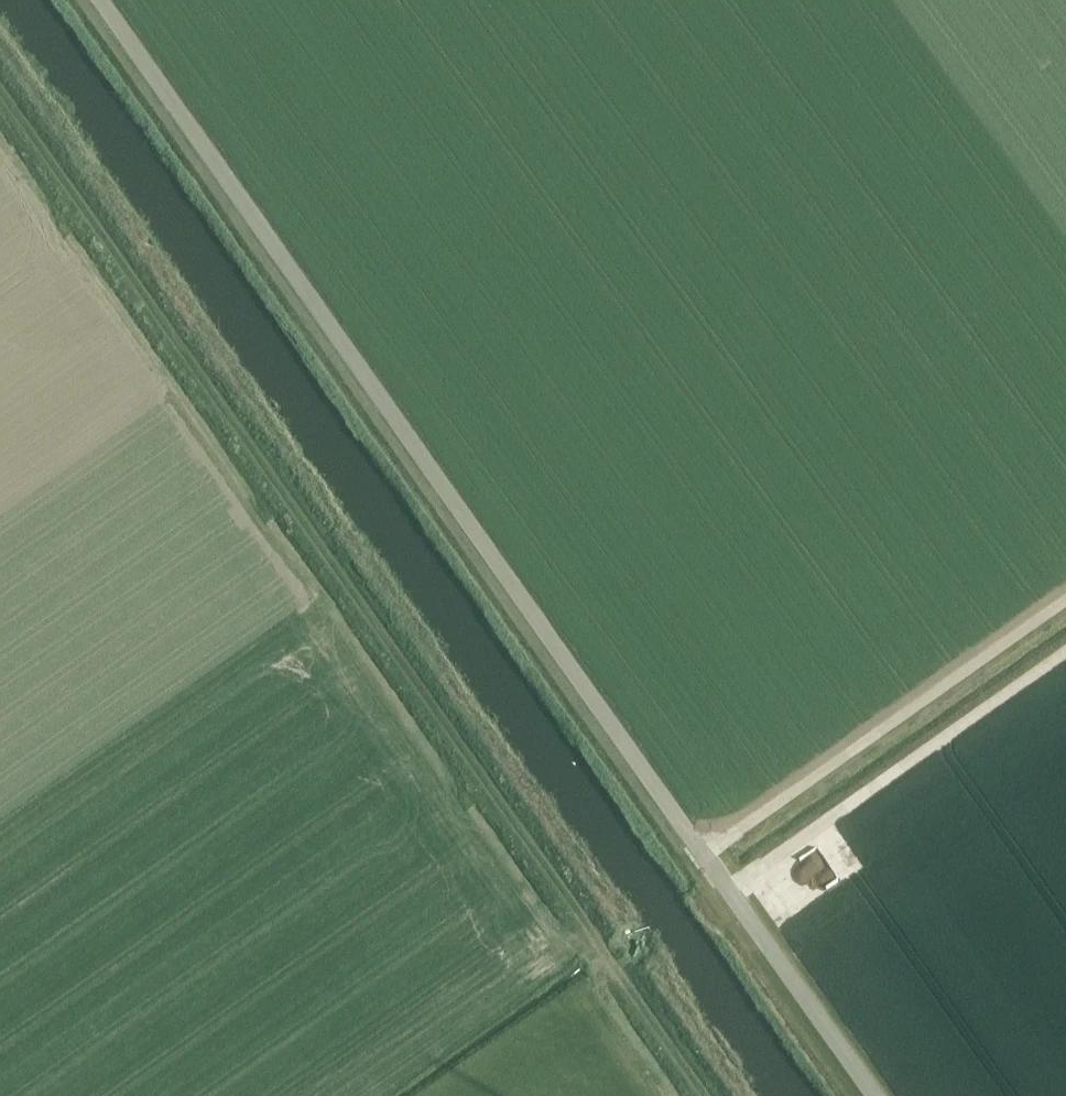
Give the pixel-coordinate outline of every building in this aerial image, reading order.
[(823,851),(796,872),(818,899),(844,878),(823,851)]
